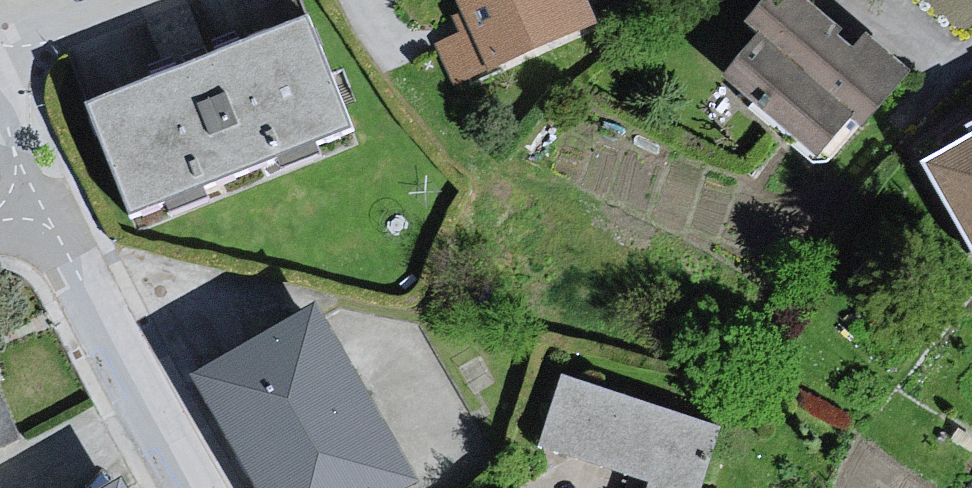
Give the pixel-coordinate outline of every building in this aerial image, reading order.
[(467,30),(486,69),(487,75),(598,26),(587,0),(454,0),(467,30)] [(729,75),(817,153),(847,119),(860,131),(911,73),(863,31),(852,43),(803,0),(758,0),(743,17),(764,35),(729,75)] [(310,21),(84,111),(135,229),(361,136),(310,21)] [(486,69),(467,30),(432,47),(451,86),(486,69)] [(921,161),(971,250),(971,132),(921,161)] [(191,371),(257,487),(404,487),(419,480),(319,301),(191,371)] [(565,375),(539,450),(643,485),(642,487),(697,487),(718,427),(565,375)] [(24,441),(0,387),(0,451),(24,441)]
